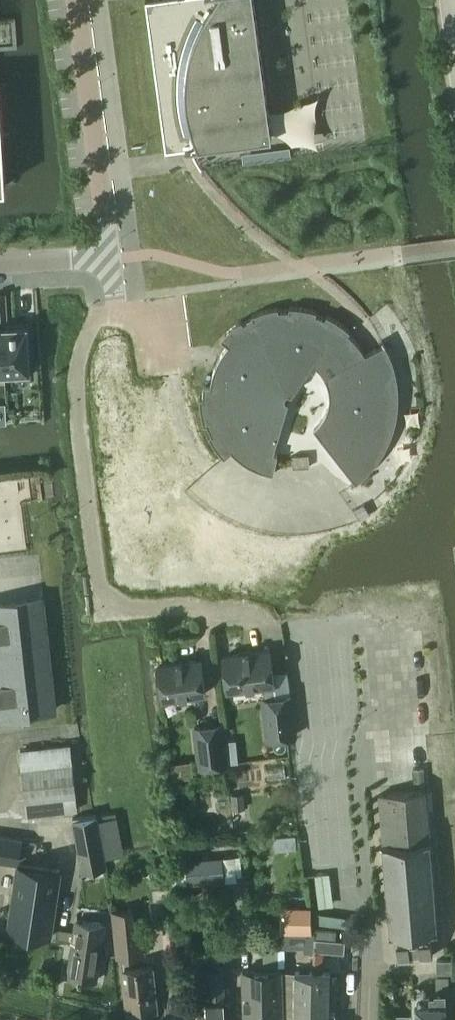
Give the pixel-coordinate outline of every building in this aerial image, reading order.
[(166,150),(190,147),(201,167),(202,166),(194,152),(209,146),(208,145),(272,136),(254,0),(146,0),(166,150)] [(200,397),(201,408),(202,416),(204,424),(207,423),(211,433),(208,434),(213,442),(218,450),(224,457),(231,450),(238,457),(246,463),(255,467),(264,471),(273,473),(274,470),(277,453),(273,452),(288,400),(286,398),(285,396),(285,394),(287,392),(289,391),(292,392),(313,363),(318,368),(323,374),(326,381),(328,388),(329,395),(328,403),(326,410),(323,417),(318,423),(313,428),(355,481),(351,484),(352,485),(357,481),(366,473),(375,463),(382,453),(388,442),(393,430),(396,418),(398,405),(398,392),(397,379),(394,367),(390,355),(385,343),(383,339),(382,340),(384,344),(365,354),(360,346),(354,339),(348,332),(350,330),(343,324),(335,319),(327,315),(326,317),(316,313),(316,310),(310,309),(299,307),(289,306),(289,309),(278,310),(278,307),(269,308),(260,311),(251,314),(252,317),(243,322),(241,320),(233,325),(226,332),(220,339),(221,340),(221,339),(228,345),(223,352),(218,359),(215,368),(212,376),(210,385),(203,384),(203,397),(200,397)] [(5,372),(5,377),(30,375),(27,325),(2,327),(5,372)] [(321,452),(309,454),(311,466),(323,465),(321,452)] [(309,467),(308,454),(292,454),(293,467),(309,467)] [(398,483),(396,472),(384,474),(385,484),(398,483)] [(370,514),(364,504),(354,510),(360,520),(370,514)] [(0,602),(0,682),(1,691),(0,691),(0,716),(53,710),(41,598),(0,602)] [(270,650),(223,656),(227,692),(264,688),(265,697),(262,697),(265,729),(266,740),(268,740),(288,738),(295,737),(297,737),(292,693),(290,693),(275,694),(273,673),(270,650)] [(207,694),(202,656),(156,662),(161,700),(207,694)] [(225,749),(222,722),(193,725),(198,768),(227,765),(227,761),(225,749)] [(76,810),(69,744),(21,749),(28,815),(76,810)] [(235,748),(225,749),(227,761),(237,760),(235,748)] [(423,769),(413,770),(414,784),(424,783),(423,769)] [(430,840),(426,790),(380,794),(384,844),(382,844),(390,936),(391,936),(392,934),(397,933),(399,958),(433,956),(431,930),(435,930),(438,932),(439,931),(431,840),(430,840)] [(231,794),(232,809),(245,808),(243,792),(231,794)] [(97,816),(73,821),(81,861),(105,857),(97,820),(97,816)] [(117,816),(97,820),(105,857),(113,855),(111,848),(123,846),(117,816)] [(0,837),(0,861),(18,864),(22,840),(0,837)] [(223,858),(187,861),(189,883),(224,880),(223,858)] [(61,871),(19,865),(9,931),(51,937),(61,871)] [(281,906),(281,931),(308,932),(312,932),(312,928),(312,906),(310,906),(281,906)] [(134,924),(133,910),(111,911),(116,958),(143,956),(140,923),(134,924)] [(104,924),(77,919),(68,976),(96,980),(104,924)] [(178,946),(176,926),(163,927),(165,947),(178,946)] [(315,936),(314,949),(344,952),(345,939),(336,938),(336,929),(315,928),(315,936)] [(314,950),(313,972),(323,972),(324,951),(314,950)] [(218,951),(194,952),(195,973),(209,973),(210,1001),(193,1002),(193,1013),(196,1013),(197,1019),(225,1019),(223,971),(219,971),(218,951)] [(452,959),(437,959),(437,975),(450,975),(451,975),(453,975),(452,959)] [(157,1013),(153,966),(124,969),(127,1015),(157,1013)] [(281,969),(244,970),(245,1019),(282,1019),(281,969)] [(295,1019),(329,1019),(331,972),(323,972),(313,972),(283,970),(284,1019),(295,1019)] [(450,975),(437,975),(437,989),(445,989),(450,989),(450,975)] [(395,982),(386,982),(387,991),(387,996),(388,996),(395,996),(395,982)] [(413,1002),(413,1019),(446,1019),(446,1002),(430,1002),(413,1002)]
